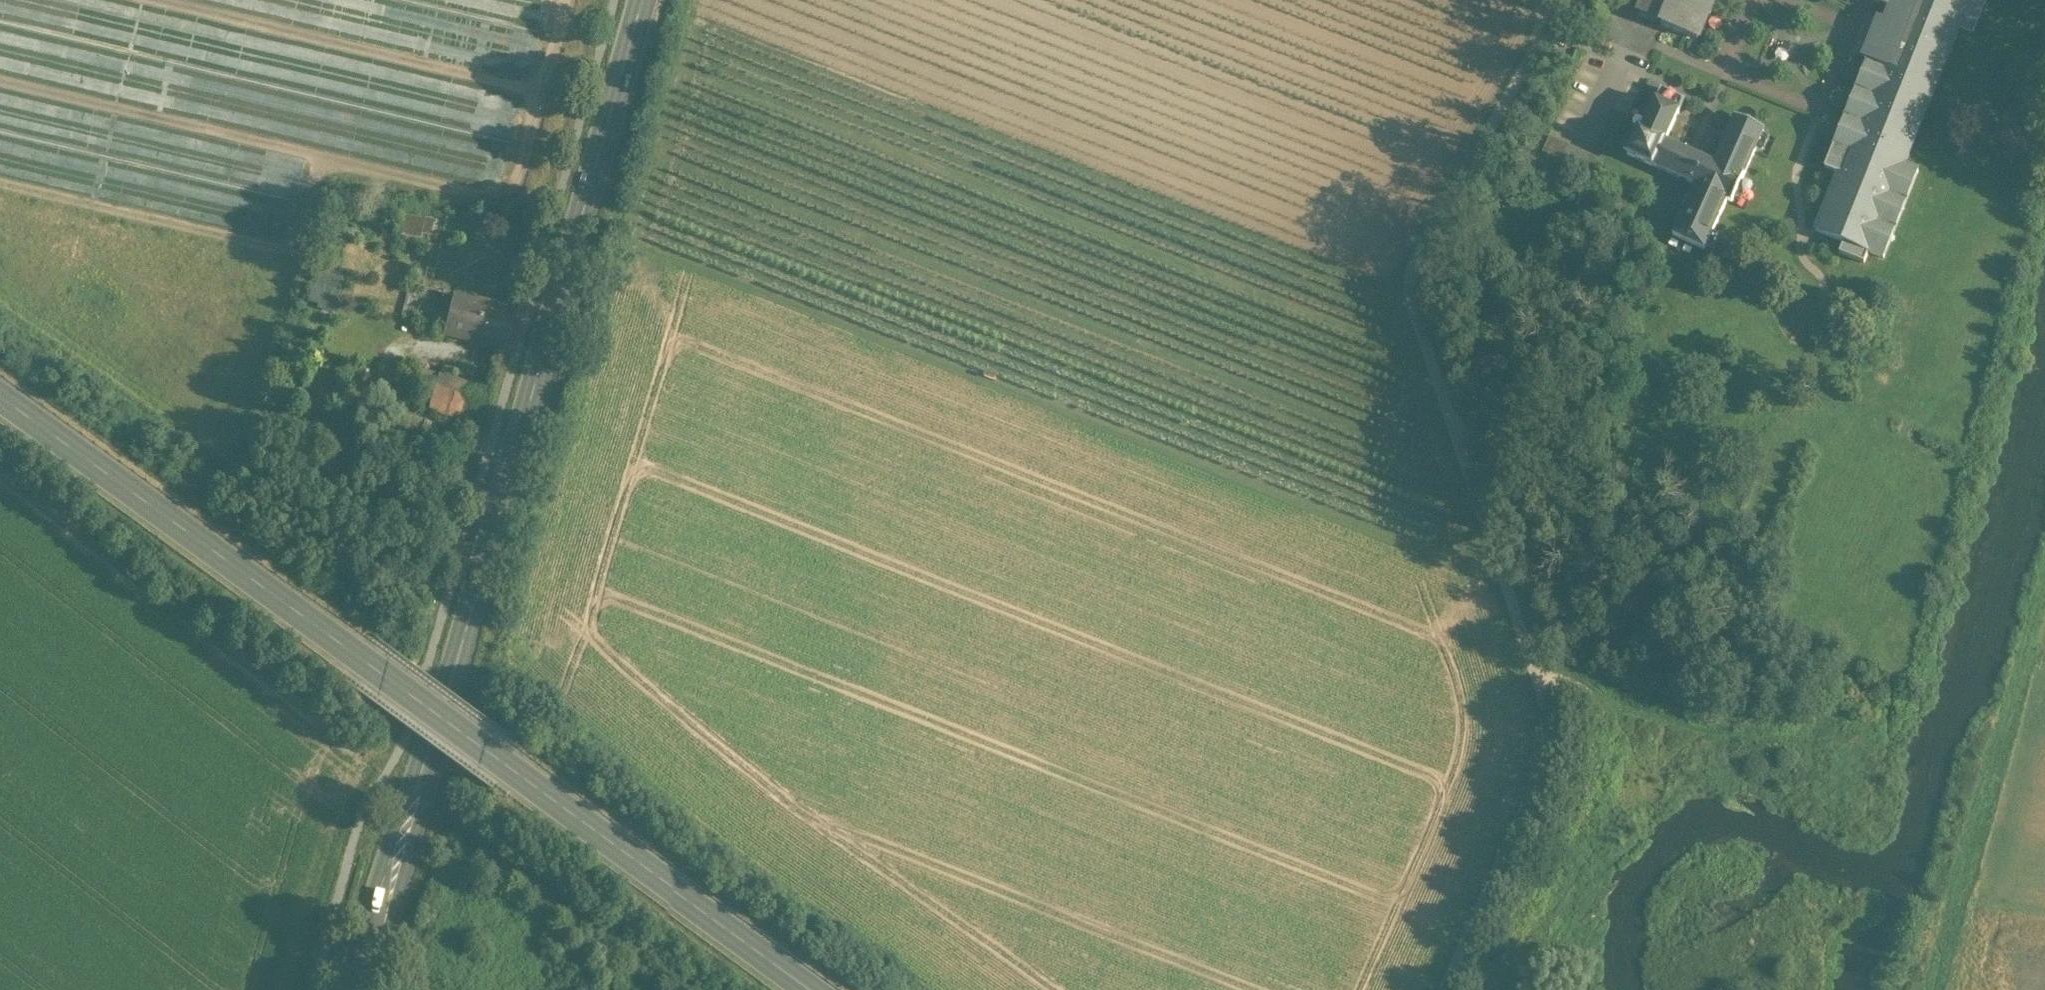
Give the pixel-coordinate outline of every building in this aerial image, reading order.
[(1669,9),(1662,27),(1698,41),(1708,16),(1710,16),(1716,3),(1713,2),(1714,0),(1645,0),(1669,9)] [(1880,4),(1881,3),(1892,7),(1887,22),(1880,19),(1864,60),(1867,61),(1833,148),(1825,169),(1838,174),(1815,232),(1844,243),(1869,253),(1884,259),(1885,257),(1881,256),(1914,173),(1918,175),(1919,173),(1905,167),(1960,28),(1974,34),(1987,0),(1871,0),(1880,4)] [(1715,164),(1665,142),(1685,100),(1661,89),(1642,131),(1639,130),(1628,155),(1653,167),(1653,166),(1696,186),(1673,236),(1705,251),(1728,201),(1732,203),(1764,131),(1736,118),(1715,164)] [(429,236),(431,216),(404,213),(402,233),(429,236)] [(1869,253),(1844,243),(1840,254),(1865,264),(1869,253)] [(514,310),(453,296),(444,294),(439,316),(448,318),(443,337),(504,351),(514,310)] [(492,392),(418,371),(414,384),(434,390),(428,411),(482,426),(492,392)]
